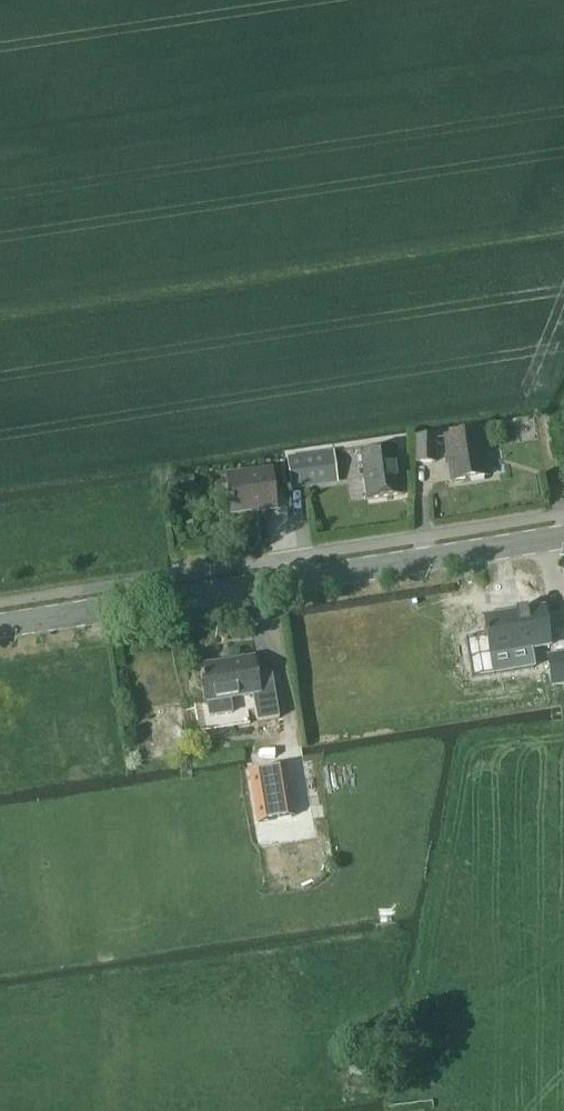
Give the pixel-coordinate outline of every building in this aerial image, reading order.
[(452,482),(488,476),(481,432),(445,438),(452,482)] [(416,463),(436,462),(436,436),(417,437),(416,463)] [(364,453),(366,476),(363,477),(365,499),(404,496),(399,449),(364,453)] [(305,451),(287,453),(292,487),(337,481),(332,452),(305,457),(305,451)] [(231,516),(251,514),(276,512),(271,472),(227,478),(231,516)] [(491,655),(551,645),(545,607),(485,617),(491,655)] [(563,684),(563,654),(548,656),(553,685),(563,684)] [(207,705),(196,706),(199,730),(250,723),(248,709),(255,708),(258,722),(279,719),(272,672),(257,674),(254,658),(201,666),(207,705)] [(289,765),(268,768),(273,809),(296,805),(289,765)]
